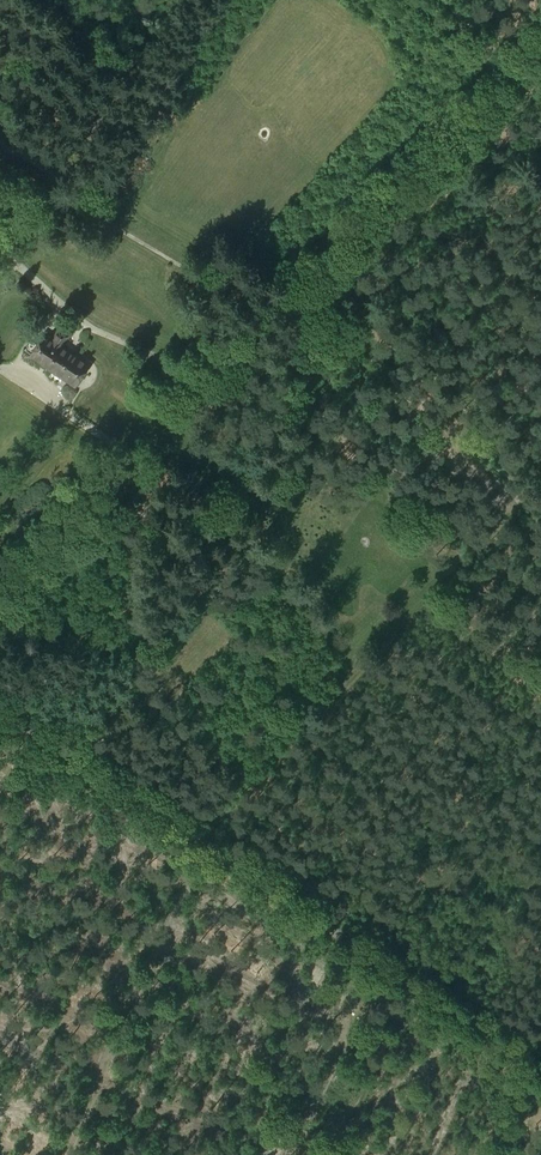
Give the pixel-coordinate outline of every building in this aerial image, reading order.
[(42,364),(43,364),(76,386),(78,383),(80,385),(85,377),(83,376),(92,363),(65,345),(72,335),(61,328),(54,338),(51,336),(49,337),(45,334),(31,354),(43,362),(42,364)]
